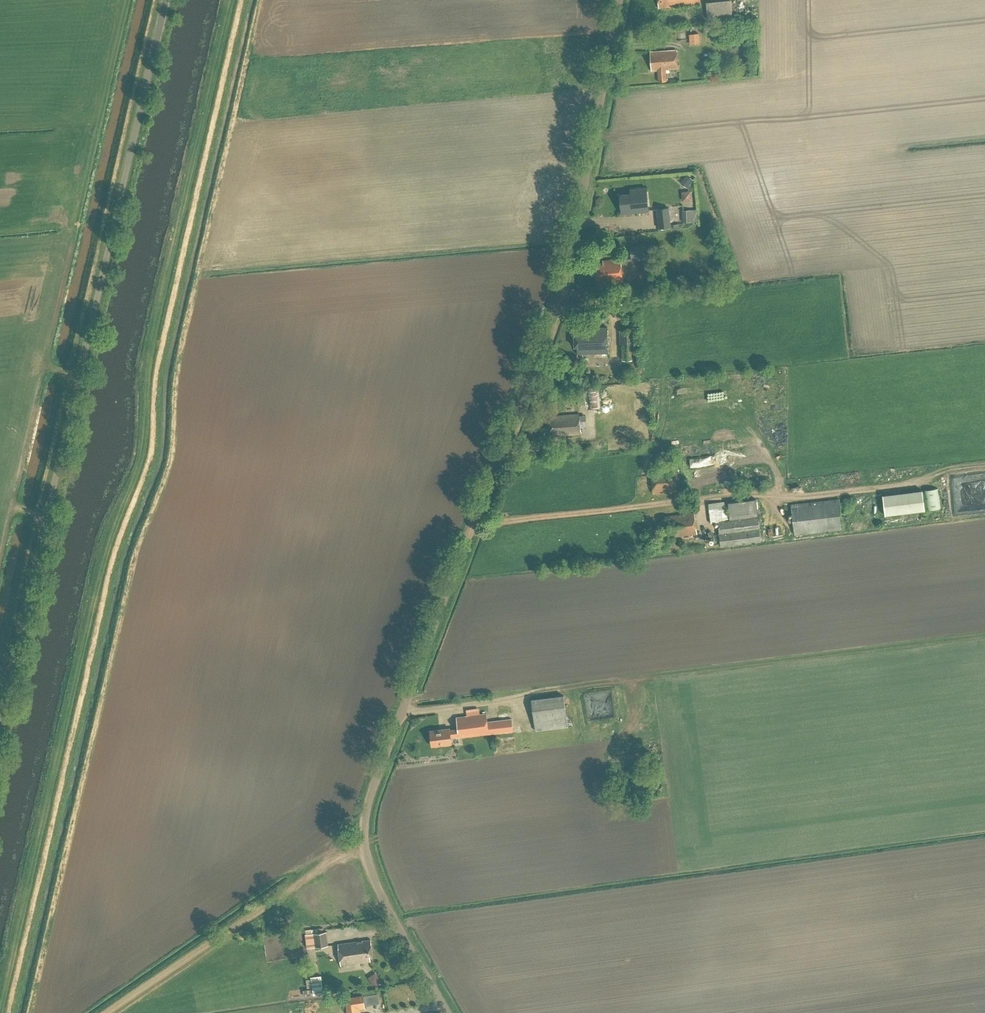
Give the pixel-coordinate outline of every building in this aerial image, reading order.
[(731,18),(730,0),(724,0),(704,1),(705,19),(731,18)] [(690,45),(700,44),(699,33),(689,34),(690,45)] [(677,50),(650,51),(651,70),(658,70),(658,81),(667,81),(666,69),(678,68),(677,50)] [(687,188),(693,180),(686,175),(680,183),(687,188)] [(620,194),(622,214),(649,211),(646,187),(630,188),(631,193),(620,194)] [(670,208),(657,209),(659,229),(672,228),(670,208)] [(691,222),(690,210),(682,210),(683,222),(691,222)] [(596,265),(597,283),(622,281),(620,258),(603,260),(605,264),(596,265)] [(578,347),(579,352),(608,351),(607,327),(575,328),(576,347),(578,347)] [(635,343),(635,331),(621,332),(621,343),(623,343),(623,359),(633,359),(633,343),(635,343)] [(590,409),(601,408),(598,387),(588,388),(590,409)] [(586,403),(585,391),(577,391),(578,404),(586,403)] [(579,413),(550,416),(551,430),(554,430),(555,435),(581,433),(579,413)] [(689,466),(716,464),(715,455),(688,457),(689,466)] [(677,492),(675,470),(651,472),(653,494),(677,492)] [(923,490),(926,510),(941,508),(938,488),(923,490)] [(925,510),(922,490),(883,495),(885,515),(925,510)] [(761,542),(756,499),(728,502),(730,520),(729,520),(727,501),(709,503),(711,523),(718,522),(720,547),(761,542)] [(843,530),(839,499),(791,504),(795,535),(843,530)] [(695,513),(665,516),(667,538),(697,534),(695,513)] [(568,726),(564,695),(532,699),(536,730),(568,726)] [(450,727),(431,729),(433,746),(452,744),(451,737),(460,737),(460,738),(513,732),(512,719),(488,722),(487,713),(477,714),(477,708),(467,709),(467,716),(456,718),(457,727),(451,728),(450,727)] [(325,932),(304,935),(306,948),(327,946),(325,932)] [(338,944),(341,965),(371,961),(370,956),(373,955),(371,940),(338,944)] [(323,993),(321,975),(311,976),(313,994),(323,993)] [(374,986),(382,981),(378,976),(371,981),(374,986)] [(364,1007),(363,995),(346,998),(348,1012),(361,1012),(360,1008),(364,1007)]
